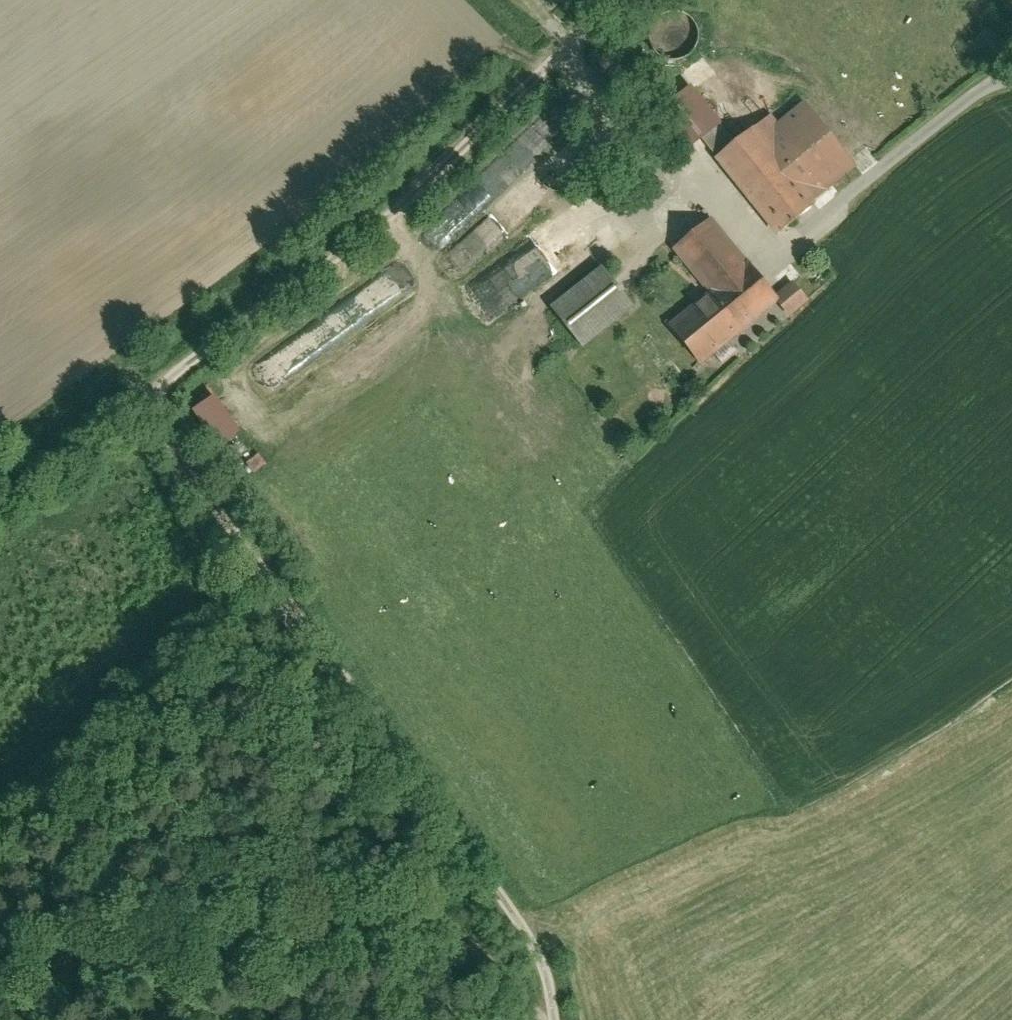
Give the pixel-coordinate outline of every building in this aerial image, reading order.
[(675,51),(683,49),(690,42),(694,35),(694,28),(692,19),(687,13),(679,8),(668,8),(661,11),(654,18),(651,25),(651,34),(654,41),(661,48),(668,50),(675,51)] [(688,79),(668,96),(699,134),(715,153),(736,136),(688,79)] [(647,112),(679,150),(699,134),(668,96),(647,112)] [(736,136),(715,153),(779,230),(859,165),(803,98),(777,119),(769,109),(736,136)] [(480,251),(519,214),(508,202),(469,239),(480,251)] [(707,286),(665,324),(700,362),(776,292),(705,215),(670,246),(707,286)] [(518,279),(537,270),(529,255),(496,271),(510,299),(524,292),(518,279)] [(547,303),(582,347),(637,302),(601,258),(547,303)] [(796,282),(777,301),(793,316),(812,298),(796,282)] [(199,407),(223,447),(247,432),(223,392),(199,407)]
